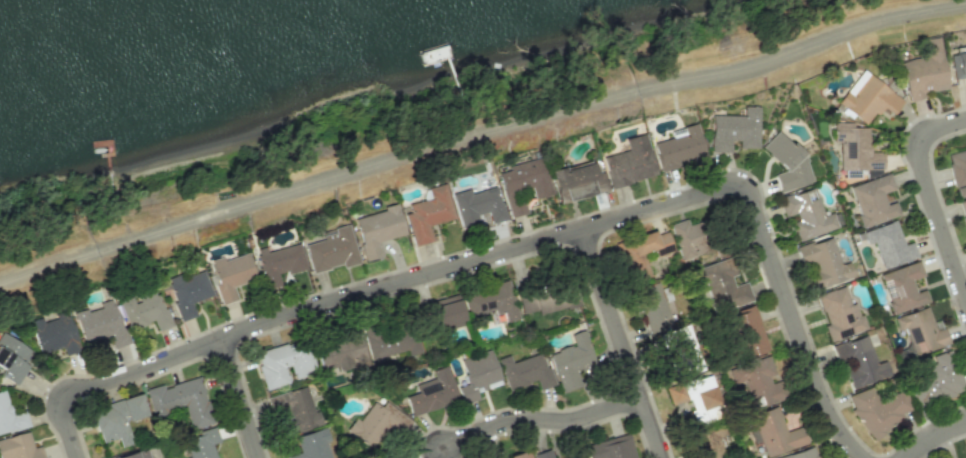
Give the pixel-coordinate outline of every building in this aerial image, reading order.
[(948,89),(939,36),(923,39),(926,57),(898,61),(905,102),(927,98),(926,92),(948,89)] [(965,77),(965,51),(949,54),(953,79),(965,77)] [(903,100),(862,70),(837,104),(867,125),(880,106),(892,114),(903,100)] [(758,149),(758,107),(743,106),(743,115),(711,115),(711,152),(730,152),(730,141),(738,141),(738,148),(758,149)] [(868,128),(853,128),(852,122),(833,122),(833,142),(841,142),(842,171),(883,170),(882,152),(868,152),(868,128)] [(660,172),(706,159),(696,123),(683,127),(685,134),(652,144),(660,172)] [(812,182),(805,158),(778,130),(760,147),(784,172),(774,175),(779,192),(812,182)] [(610,188),(656,176),(645,134),(625,139),(628,151),(602,157),(610,188)] [(957,198),(965,195),(965,149),(947,154),(957,198)] [(510,218),(526,213),(521,191),(532,189),(534,199),(551,194),(542,158),(507,166),(508,170),(498,173),(510,218)] [(558,204),(607,190),(602,171),(595,173),(591,161),(550,172),(558,204)] [(899,216),(895,202),(886,204),(882,193),(894,190),(889,174),(849,186),(861,227),(899,216)] [(454,219),(445,183),(428,188),(430,198),(408,204),(410,212),(405,214),(413,246),(432,242),(428,225),(454,219)] [(506,219),(496,186),(471,193),(469,188),(451,194),(461,227),(478,222),(476,215),(487,212),(491,224),(506,219)] [(837,229),(833,213),(822,216),(814,188),(779,198),(784,217),(792,215),(798,239),(837,229)] [(405,234),(397,203),(383,206),(384,211),(353,219),(364,260),(382,256),(379,241),(405,234)] [(699,222),(688,225),(686,219),(669,224),(681,260),(709,251),(699,222)] [(917,257),(912,242),(903,245),(895,220),(863,231),(867,244),(874,242),(883,269),(917,257)] [(311,272),(342,264),(343,267),(358,263),(348,224),(333,228),(334,232),(322,235),(323,240),(304,244),(311,272)] [(651,275),(643,253),(659,248),(661,254),(673,250),(667,232),(655,236),(653,232),(614,244),(626,283),(651,275)] [(799,248),(813,290),(854,277),(849,262),(841,265),(832,237),(799,248)] [(306,269),(299,243),(266,252),(265,247),(255,250),(265,288),(280,284),(277,273),(288,270),(289,274),(306,269)] [(222,304),(237,300),(233,286),(255,279),(248,253),(224,260),(223,257),(209,261),(222,304)] [(753,301),(747,282),(734,286),(732,276),(736,275),(731,258),(692,270),(697,285),(707,282),(716,312),(753,301)] [(879,273),(892,314),(929,303),(924,289),(915,292),(912,280),(924,276),(919,261),(879,273)] [(180,322),(196,316),(191,302),(212,295),(203,268),(165,281),(167,290),(169,290),(180,322)] [(579,304),(573,279),(516,295),(521,315),(537,310),(538,315),(579,304)] [(519,318),(506,280),(463,294),(471,318),(502,308),(506,323),(519,318)] [(674,325),(660,286),(636,295),(651,334),(674,325)] [(815,295),(830,341),(865,330),(856,302),(850,304),(844,286),(815,295)] [(119,301),(129,330),(153,321),(157,331),(170,326),(157,288),(134,297),(134,296),(119,301)] [(73,313),(85,343),(109,334),(113,343),(126,338),(111,298),(98,302),(100,307),(88,312),(86,308),(73,313)] [(428,307),(433,329),(462,322),(457,300),(428,307)] [(769,350),(754,305),(732,312),(746,357),(769,350)] [(948,344),(943,327),(934,330),(927,306),(893,317),(898,331),(906,329),(914,355),(948,344)] [(79,347),(68,313),(43,321),(42,317),(30,321),(39,354),(63,346),(64,352),(79,347)] [(704,370),(690,324),(670,330),(684,376),(704,370)] [(370,359),(406,351),(408,356),(420,352),(414,327),(366,339),(370,359)] [(579,387),(574,370),(594,364),(584,330),(570,334),(573,345),(549,352),(560,392),(579,387)] [(3,333),(0,338),(0,368),(4,370),(1,376),(16,386),(28,366),(23,363),(31,351),(3,333)] [(367,363),(360,333),(315,342),(321,372),(367,363)] [(889,376),(885,361),(875,364),(867,335),(834,345),(847,389),(889,376)] [(264,389),(288,384),(285,367),(290,366),(294,379),(306,376),(304,371),(315,369),(308,340),(255,352),(264,389)] [(476,392),(501,385),(491,350),(459,359),(466,384),(458,386),(463,404),(478,400),(476,392)] [(932,357),(934,363),(923,367),(926,375),(907,382),(916,407),(963,388),(949,350),(932,357)] [(511,361),(509,355),(498,358),(507,390),(536,382),(538,389),(552,385),(543,352),(511,361)] [(735,389),(747,386),(754,408),(787,398),(782,380),(771,384),(768,376),(775,374),(769,355),(729,367),(735,389)] [(457,401),(446,366),(433,370),(435,377),(414,384),(417,393),(405,396),(411,416),(457,401)] [(153,415),(184,406),(191,429),(213,423),(200,377),(163,387),(162,384),(146,389),(153,415)] [(666,388),(672,406),(688,399),(682,382),(666,388)] [(322,425),(318,411),(314,412),(306,386),(282,393),(290,417),(280,420),(285,435),(322,425)] [(721,404),(715,386),(695,392),(701,410),(721,404)] [(871,440),(902,420),(900,413),(910,410),(904,390),(895,392),(889,396),(877,400),(875,397),(874,391),(871,387),(847,395),(852,412),(871,440)] [(24,411),(12,414),(5,390),(0,391),(0,434),(29,426),(24,411)] [(118,437),(121,447),(133,443),(127,421),(147,415),(141,395),(92,409),(101,442),(118,437)] [(411,421),(385,401),(381,407),(373,401),(360,420),(355,417),(346,430),(370,448),(386,426),(400,436),(411,421)] [(765,457),(806,444),(801,427),(785,432),(777,406),(745,416),(750,433),(757,431),(765,457)] [(286,457),(330,457),(326,442),(329,441),(326,428),(295,437),(299,452),(285,457),(286,457)] [(212,444),(218,442),(215,429),(185,437),(190,457),(216,457),(212,444)] [(718,436),(719,435),(718,429),(692,436),(698,457),(724,457),(718,436)] [(41,445),(33,447),(28,431),(0,439),(0,457),(44,457),(41,445)] [(588,457),(635,457),(630,434),(585,444),(588,457)] [(812,447),(776,457),(816,457),(812,447)] [(147,449),(111,457),(150,457),(147,449)] [(527,449),(501,457),(530,457),(527,449)] [(549,449),(534,454),(535,457),(552,457),(549,449)]
